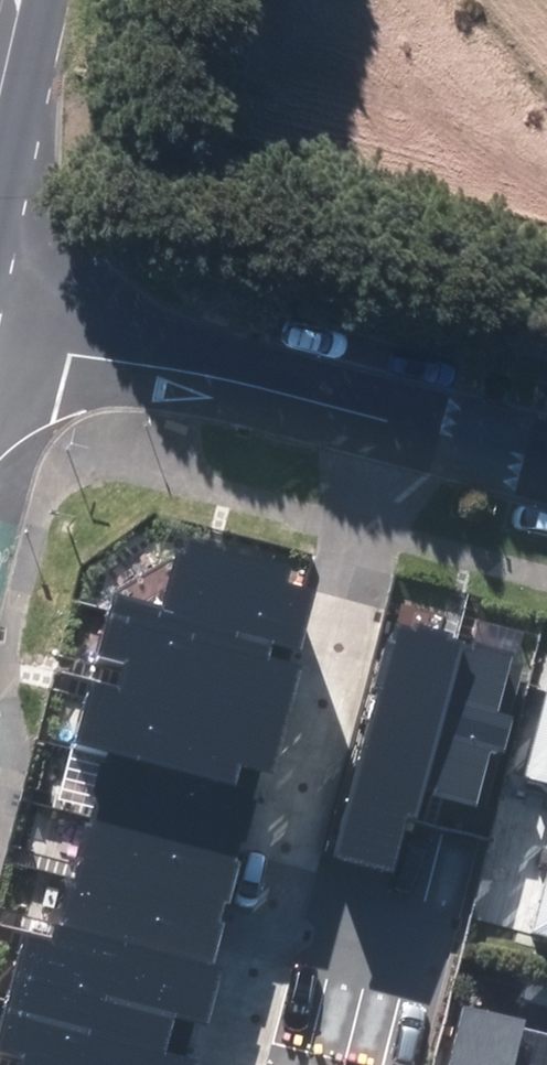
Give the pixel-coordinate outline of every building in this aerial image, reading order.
[(195,1064),(166,1057),(175,1022),(206,1030),(220,972),(213,972),(262,775),(271,777),(295,679),(260,670),(265,649),(295,656),(307,606),(276,599),(279,585),(179,561),(165,620),(119,609),(107,661),(130,666),(123,695),(96,688),(81,751),(114,758),(101,814),(60,805),(1,1053),(26,1059),(25,1064),(195,1064)] [(414,815),(459,639),(387,619),(328,858),(386,872),(398,824),(411,827),(414,815)] [(420,798),(488,815),(528,656),(459,639),(420,798)] [(520,769),(546,776),(546,668),(520,769)] [(546,930),(546,847),(526,925),(546,930)] [(446,1064),(514,1064),(523,1024),(459,1009),(446,1064)]
